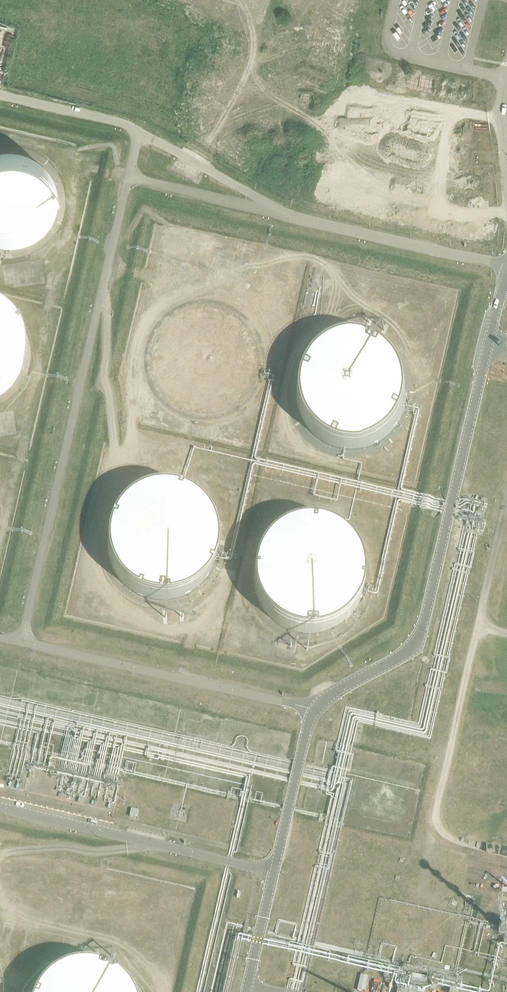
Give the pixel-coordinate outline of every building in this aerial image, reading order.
[(15,251),(41,241),(56,223),(62,192),(50,165),(26,150),(0,151),(0,249),(15,251)] [(10,396),(25,377),(30,347),(18,320),(0,308),(0,399),(10,396)] [(300,409),(316,434),(343,447),(370,445),(391,432),(404,414),(409,390),(402,366),(386,347),(363,337),(342,337),(325,344),(308,360),(298,384),(300,409)] [(112,561),(129,586),(155,599),(183,597),(204,585),(217,566),(221,542),(215,518),(198,499),(176,489),(155,490),(137,496),(120,512),(110,536),(112,561)] [(255,595),(271,619),(298,632),(325,631),(346,618),(359,600),(363,576),(357,552),(340,533),(318,523),(297,523),(279,530),(262,545),(252,570),(255,595)] [(137,991),(120,972),(98,963),(77,963),(59,970),(42,985),(40,991),(137,991)]
